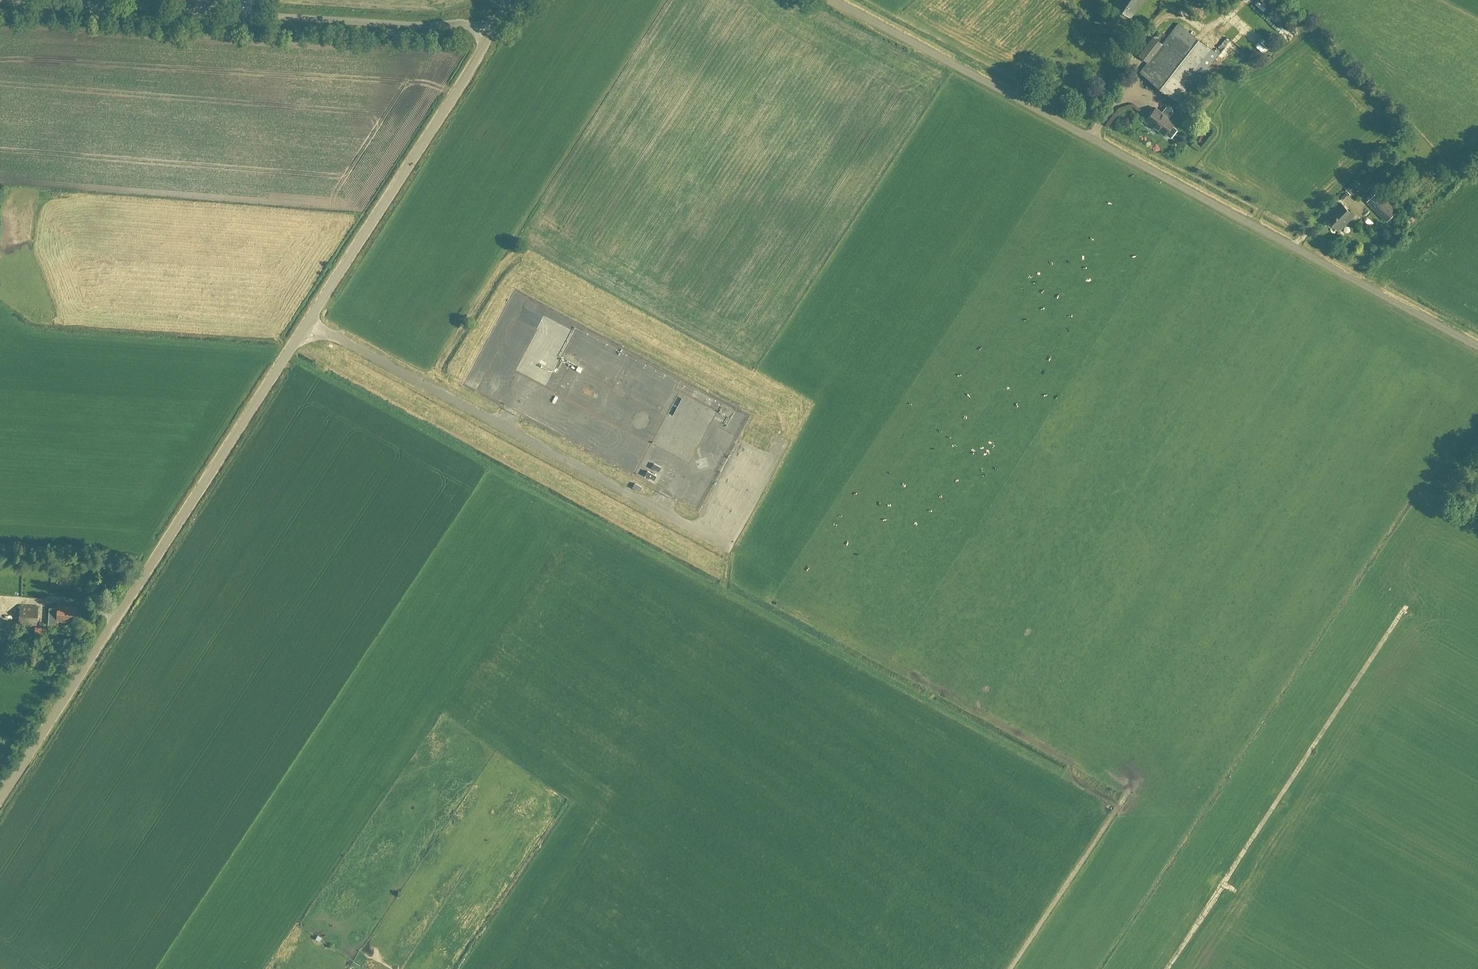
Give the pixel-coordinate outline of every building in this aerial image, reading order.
[(1143,0),(1116,0),(1112,6),(1131,19),(1143,0)] [(1205,6),(1201,10),(1207,17),(1211,12),(1205,6)] [(1248,23),(1240,32),(1248,39),(1256,30),(1248,23)] [(1148,64),(1140,73),(1179,104),(1217,55),(1178,25),(1162,45),(1153,38),(1138,57),(1148,64)] [(1173,123),(1167,118),(1172,112),(1171,110),(1168,107),(1166,108),(1161,113),(1155,108),(1144,122),(1151,127),(1152,126),(1163,136),(1164,135),(1169,138),(1175,131),(1171,127),(1173,123)] [(1360,185),(1356,180),(1345,190),(1350,195),(1360,185)] [(1377,192),(1367,202),(1386,221),(1396,211),(1377,192)] [(1341,204),(1326,218),(1339,231),(1354,217),(1341,204)] [(549,386),(574,330),(544,317),(520,373),(549,386)] [(694,460),(718,412),(686,396),(674,420),(686,426),(684,429),(682,428),(675,442),(680,444),(676,451),(694,460)] [(661,468),(654,464),(651,469),(658,473),(661,468)] [(656,477),(647,472),(645,476),(654,481),(656,477)] [(642,488),(634,484),(632,489),(639,492),(642,488)] [(117,563),(106,563),(105,571),(116,571),(117,563)] [(57,605),(57,609),(49,609),(48,625),(57,626),(57,622),(76,623),(77,606),(57,605)] [(18,625),(37,626),(38,607),(20,606),(18,625)] [(14,632),(15,624),(4,622),(2,630),(14,632)] [(47,640),(48,629),(35,628),(34,639),(47,640)]
